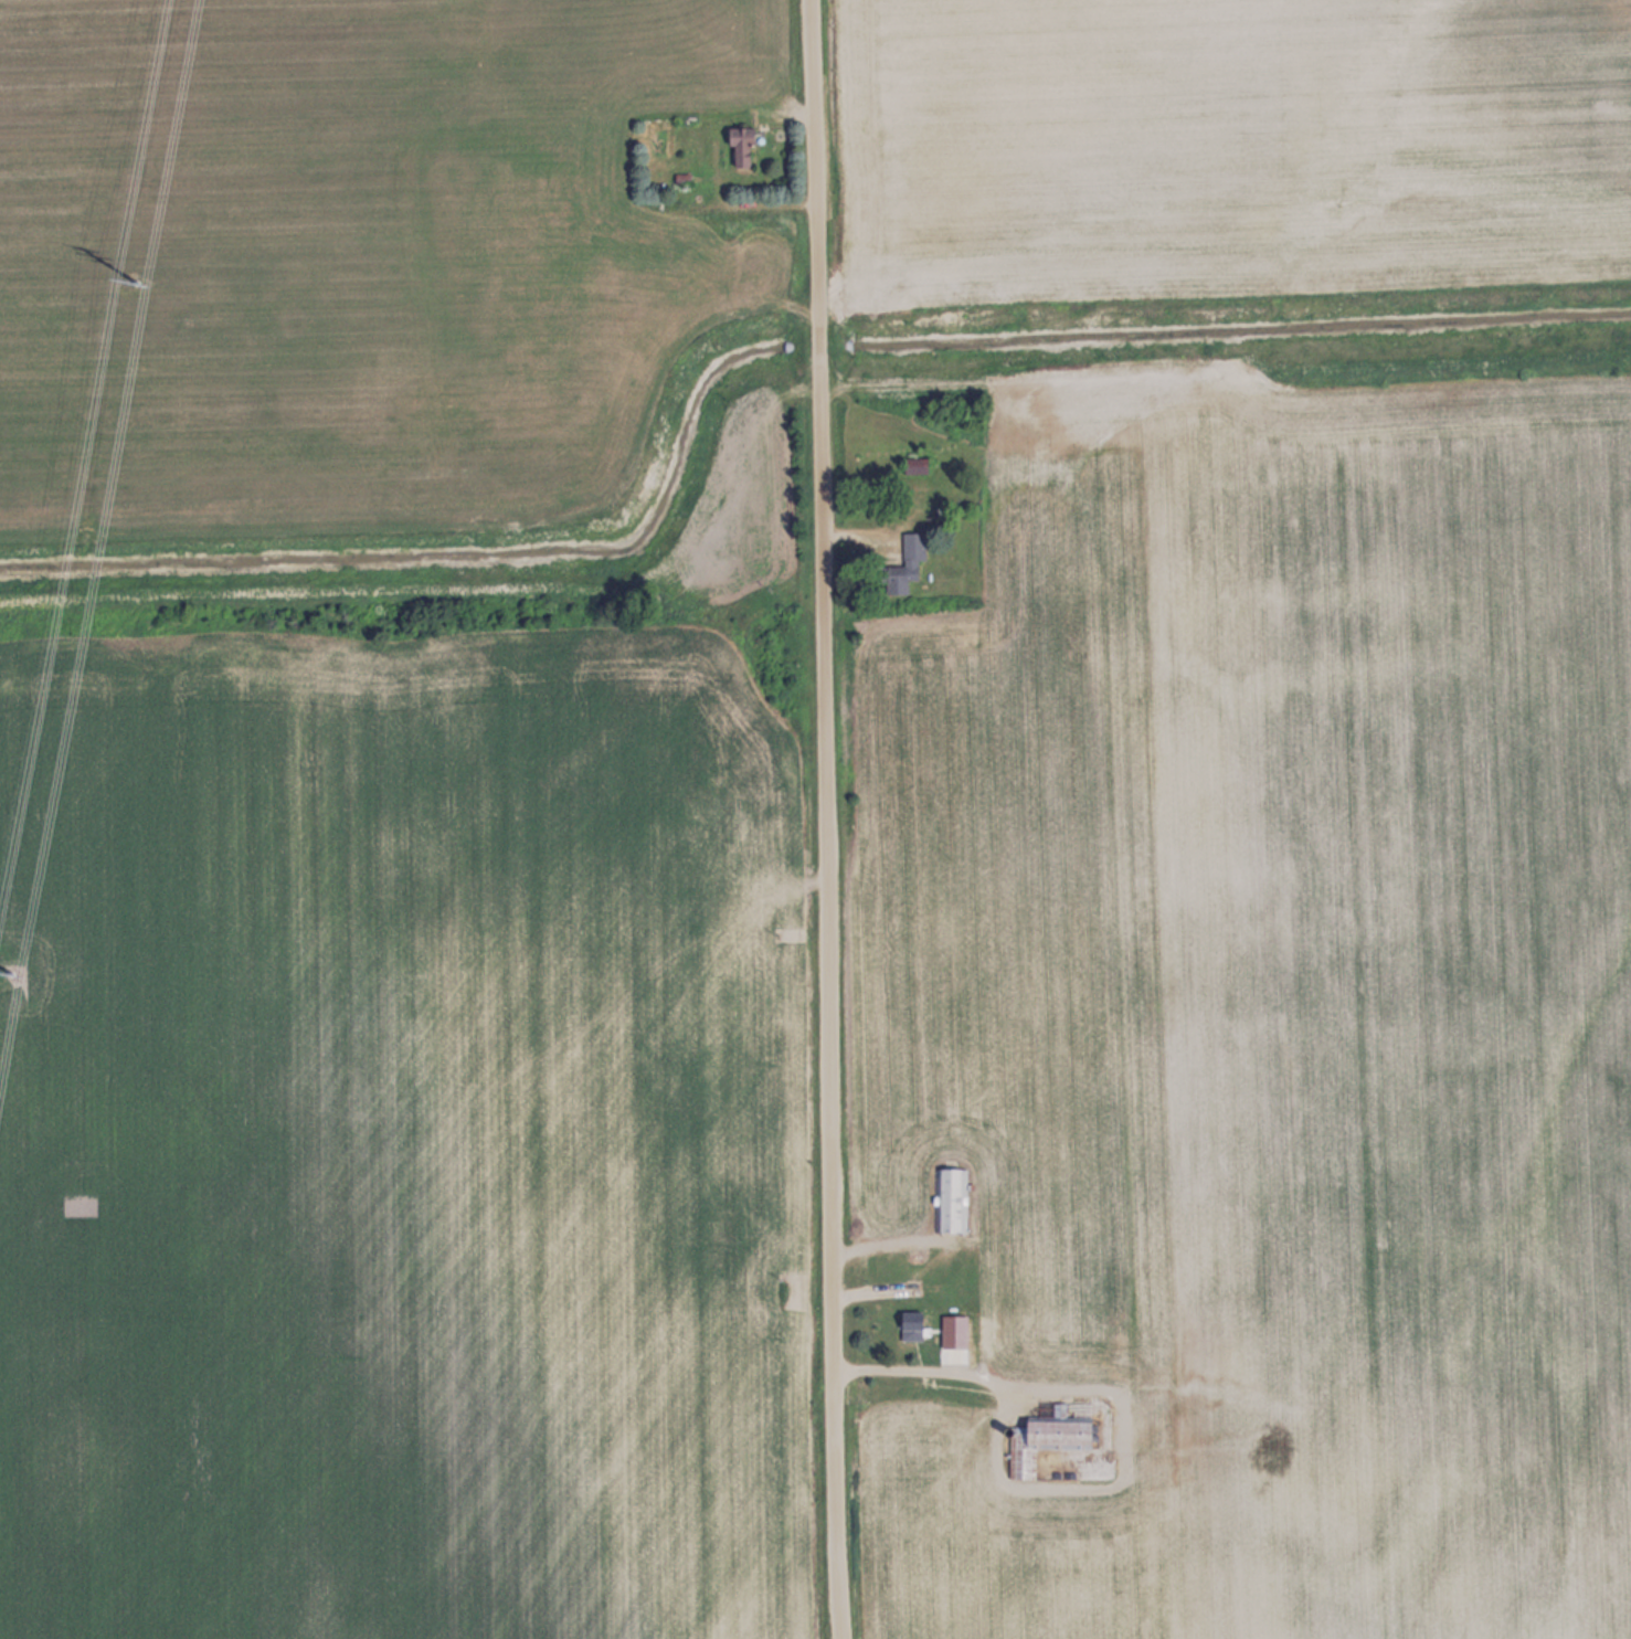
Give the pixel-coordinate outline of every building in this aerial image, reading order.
[(753,129),(724,129),(724,168),(753,168),(753,129)] [(902,474),(926,474),(926,457),(902,457),(902,474)] [(924,560),(924,532),(903,532),(903,565),(878,565),(878,593),(908,593),(908,580),(919,580),(919,560),(924,560)] [(937,1232),(967,1232),(967,1168),(937,1168),(937,1232)] [(899,1311),(899,1341),(922,1341),(922,1311),(899,1311)] [(1011,1478),(1034,1479),(1035,1448),(1090,1450),(1091,1417),(1066,1417),(1066,1403),(1052,1403),(1052,1417),(1021,1416),(1020,1427),(1012,1427),(1011,1478)]
